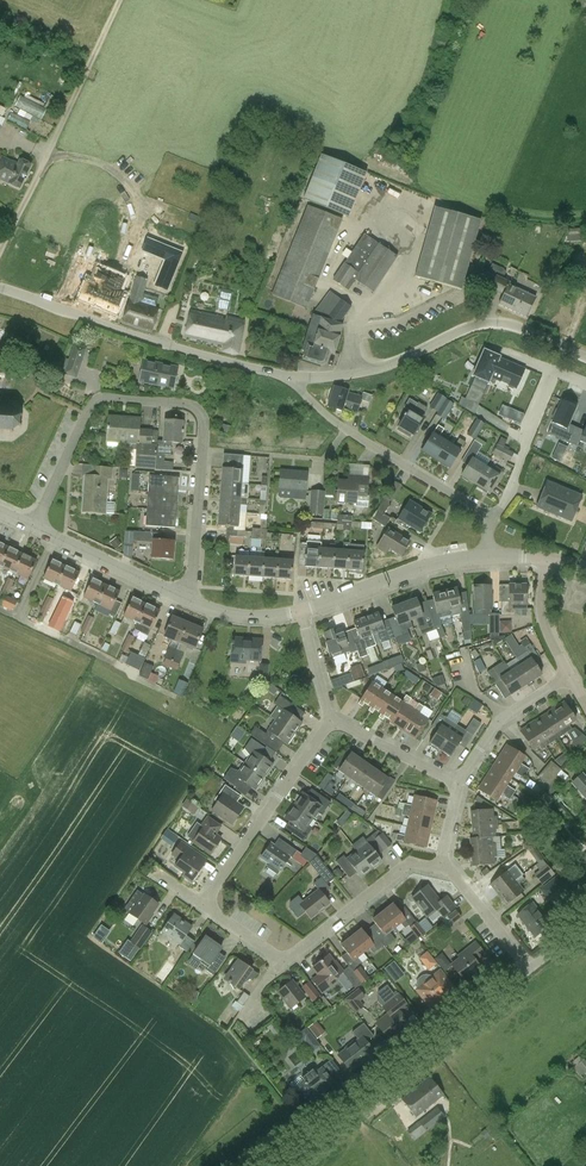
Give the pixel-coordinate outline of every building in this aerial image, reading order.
[(41,119),(48,107),(21,94),(15,106),(41,119)] [(366,174),(321,155),(304,198),(348,217),(366,174)] [(2,157),(0,161),(0,178),(19,187),(30,165),(20,160),(18,165),(2,157)] [(306,309),(343,219),(307,205),(271,295),(306,309)] [(461,290),(481,220),(435,207),(415,276),(461,290)] [(414,233),(418,228),(398,210),(394,214),(414,233)] [(374,292),(398,256),(363,233),(332,280),(348,290),(355,280),(374,292)] [(107,234),(94,270),(107,275),(121,239),(107,234)] [(146,246),(141,257),(164,266),(154,290),(165,295),(179,260),(146,246)] [(492,264),(489,270),(500,275),(502,269),(492,264)] [(126,283),(100,273),(96,284),(92,283),(85,301),(119,314),(126,296),(121,294),(126,283)] [(136,275),(123,324),(152,332),(161,298),(144,294),(148,278),(136,275)] [(526,317),(536,297),(509,284),(510,283),(496,276),(490,288),(504,294),(499,304),(526,317)] [(221,289),(219,297),(219,296),(217,296),(216,301),(218,301),(217,308),(217,309),(228,311),(232,291),(221,289)] [(313,347),(329,352),(334,353),(343,325),(339,324),(352,307),(330,291),(308,321),(319,325),(316,336),(307,333),(303,344),(304,344),(307,346),(308,344),(313,346),(313,347)] [(226,320),(222,319),(222,317),(190,310),(185,337),(225,345),(223,351),(238,354),(245,320),(226,316),(226,320)] [(77,379),(87,348),(74,344),(64,374),(77,379)] [(326,362),(329,352),(313,347),(313,346),(308,344),(307,346),(304,344),(301,352),(305,353),(303,359),(321,365),(326,362)] [(480,345),(468,370),(483,377),(487,370),(494,355),(495,352),(480,345)] [(494,355),(487,370),(511,382),(518,366),(494,355)] [(173,390),(178,367),(143,360),(139,382),(173,390)] [(357,414),(362,397),(348,393),(348,391),(334,386),(327,407),(342,412),(342,410),(357,414)] [(429,408),(437,413),(446,399),(438,394),(429,408)] [(479,404),(461,397),(458,405),(474,415),(479,404)] [(446,399),(437,413),(438,414),(436,416),(444,421),(454,405),(446,399)] [(554,418),(550,427),(563,432),(560,437),(569,441),(575,428),(567,425),(575,408),(573,407),(574,405),(563,400),(558,409),(556,408),(552,417),(554,418)] [(427,408),(418,402),(413,412),(409,410),(399,427),(400,427),(398,430),(406,435),(407,432),(414,436),(424,419),(422,417),(427,408)] [(11,432),(19,426),(20,416),(13,409),(0,408),(0,431),(11,432)] [(520,424),(524,414),(510,409),(506,418),(520,424)] [(135,468),(155,470),(157,445),(157,441),(157,437),(152,436),(152,430),(138,429),(139,419),(108,417),(107,442),(131,444),(131,449),(136,450),(135,468)] [(485,424),(477,419),(467,435),(475,440),(485,424)] [(157,445),(155,470),(173,471),(173,463),(164,462),(165,455),(171,455),(172,442),(182,443),(183,422),(165,421),(163,442),(157,441),(157,445)] [(569,441),(577,445),(579,440),(585,443),(585,424),(582,432),(575,428),(569,441)] [(435,460),(447,442),(446,442),(439,437),(444,429),(438,425),(433,434),(422,452),(435,460)] [(502,446),(504,447),(507,441),(501,438),(498,444),(502,446)] [(447,442),(435,460),(449,469),(460,451),(466,442),(460,439),(455,447),(454,447),(447,442)] [(461,476),(475,484),(485,467),(474,460),(473,459),(482,445),(474,441),(461,462),(467,466),(461,476)] [(567,447),(559,443),(556,449),(565,453),(567,447)] [(503,448),(504,447),(502,446),(498,444),(492,454),(510,462),(514,453),(503,448)] [(92,459),(89,451),(82,454),(85,461),(92,459)] [(222,468),(221,483),(241,484),(243,456),(232,455),(231,469),(222,468)] [(112,480),(113,468),(94,467),(93,477),(85,476),(82,512),(114,514),(115,503),(106,502),(108,480),(112,480)] [(485,467),(475,484),(488,493),(494,484),(497,485),(505,472),(495,467),(493,472),(493,471),(485,467)] [(306,491),(307,473),(280,471),(279,489),(278,496),(280,498),(289,498),(292,497),(305,498),(305,491),(306,491)] [(148,492),(177,495),(179,478),(149,476),(148,492)] [(366,496),(368,478),(349,476),(348,482),(338,481),(336,502),(355,504),(355,507),(368,508),(369,496),(366,496)] [(582,496),(547,482),(536,507),(571,522),(582,496)] [(221,483),(220,497),(246,499),(247,485),(241,484),(221,483)] [(131,484),(131,491),(138,492),(139,484),(131,484)] [(322,515),(324,492),(311,491),(310,514),(322,515)] [(176,511),(177,495),(148,492),(146,509),(176,511)] [(220,497),(219,511),(239,513),(239,505),(245,506),(246,499),(220,497)] [(384,499),(376,512),(383,516),(391,503),(384,499)] [(420,532),(430,515),(409,502),(398,519),(399,519),(396,523),(407,530),(410,526),(420,532)] [(175,528),(176,511),(146,509),(145,526),(175,528)] [(246,513),(239,513),(219,511),(218,526),(227,527),(226,531),(234,532),(234,531),(237,531),(245,532),(246,513)] [(383,516),(376,512),(372,520),(384,528),(389,521),(382,517),(383,516)] [(322,532),(322,529),(322,523),(311,522),(304,532),(306,534),(311,528),(313,529),(312,532),(322,532)] [(252,532),(251,540),(266,541),(267,538),(267,533),(267,530),(266,530),(260,529),(252,529),(252,532)] [(400,556),(409,542),(388,529),(377,548),(385,553),(388,548),(400,556)] [(132,547),(134,532),(125,531),(124,547),(132,547)] [(247,532),(245,532),(237,531),(236,537),(229,536),(228,543),(243,544),(243,537),(246,538),(247,532)] [(172,560),(174,542),(164,541),(164,534),(146,533),(145,540),(153,541),(151,558),(172,560)] [(121,544),(117,539),(111,544),(115,549),(121,544)] [(319,568),(321,549),(321,542),(307,541),(306,548),(299,548),(298,566),(319,568)] [(9,548),(0,544),(1,543),(0,542),(0,567),(9,548)] [(319,568),(333,569),(335,550),(335,544),(330,543),(329,550),(321,549),(319,568)] [(333,569),(348,570),(350,545),(350,543),(344,543),(343,551),(335,550),(333,569)] [(364,546),(350,545),(348,570),(362,571),(363,552),(364,546)] [(14,573),(22,555),(14,551),(14,549),(11,548),(11,549),(9,548),(0,567),(14,573)] [(262,578),(264,559),(264,552),(250,551),(250,558),(248,577),(262,578)] [(22,555),(14,573),(28,580),(36,561),(22,555)] [(248,577),(250,558),(235,557),(234,576),(248,577)] [(277,579),(278,560),(264,559),(262,578),(277,579)] [(57,585),(66,567),(52,560),(43,579),(57,585)] [(278,560),(277,579),(291,580),(293,561),(278,560)] [(66,567),(57,585),(71,592),(79,573),(66,567)] [(11,580),(8,578),(0,594),(3,596),(4,595),(11,580)] [(97,604),(106,586),(92,579),(83,598),(97,604)] [(14,581),(11,580),(4,595),(7,596),(14,581)] [(509,585),(509,602),(501,602),(501,616),(516,616),(516,609),(526,609),(526,585),(509,585)] [(106,586),(97,604),(94,611),(108,617),(109,615),(115,618),(122,604),(115,601),(120,592),(106,586)] [(472,615),(489,615),(492,615),(492,610),(492,595),(490,595),(490,586),(474,586),(474,598),(472,598),(472,610),(472,615)] [(456,588),(444,591),(449,611),(450,617),(459,615),(464,634),(471,632),(467,605),(461,606),(460,605),(456,588)] [(436,612),(429,614),(436,632),(439,640),(444,638),(440,627),(441,625),(439,620),(449,617),(450,617),(449,611),(444,591),(443,592),(432,594),(433,600),(436,612)] [(3,596),(0,602),(0,605),(11,611),(15,602),(6,598),(7,596),(4,595),(3,596)] [(43,614),(51,598),(49,596),(40,613),(43,614)] [(54,599),(51,598),(43,614),(46,616),(54,599)] [(137,623),(146,605),(132,598),(123,616),(137,623)] [(416,599),(404,604),(410,621),(414,619),(416,619),(420,629),(423,636),(436,632),(429,614),(422,617),(418,604),(416,599)] [(398,626),(391,628),(395,640),(409,635),(405,623),(410,621),(404,604),(391,608),(398,626)] [(146,605),(137,623),(133,631),(147,637),(151,629),(160,611),(146,605)] [(378,613),(365,617),(372,635),(377,633),(382,645),(395,640),(391,628),(384,630),(378,613)] [(492,615),(489,615),(489,634),(499,634),(498,615),(492,615)] [(82,633),(84,634),(92,618),(89,616),(82,633)] [(170,669),(171,668),(178,650),(176,650),(179,643),(187,623),(172,617),(164,636),(172,640),(173,640),(170,647),(162,666),(170,669)] [(354,642),(357,652),(361,661),(369,658),(367,650),(376,646),(372,635),(365,617),(353,622),(356,629),(360,639),(354,642)] [(92,618),(84,634),(87,635),(95,619),(92,618)] [(81,624),(75,621),(70,632),(76,635),(81,624)] [(511,622),(501,623),(501,632),(511,632),(511,622)] [(120,626),(113,623),(109,633),(115,636),(120,626)] [(178,650),(171,668),(177,671),(185,653),(187,646),(195,649),(203,630),(187,623),(179,643),(176,650),(178,650)] [(351,654),(357,652),(354,642),(348,644),(343,633),(342,628),(333,632),(332,630),(322,633),(329,658),(330,657),(329,654),(331,654),(331,656),(335,657),(339,656),(350,651),(351,654)] [(124,652),(132,636),(129,635),(121,651),(124,652)] [(135,638),(132,636),(124,652),(127,654),(135,638)] [(505,643),(502,637),(490,641),(495,649),(505,643)] [(260,662),(261,640),(232,638),(231,660),(260,662)] [(526,652),(515,659),(520,666),(531,682),(532,681),(542,675),(536,666),(532,661),(538,657),(530,644),(524,648),(526,652)] [(126,664),(140,671),(144,662),(145,660),(131,653),(126,664)] [(385,670),(394,667),(401,664),(403,663),(401,656),(382,662),(385,670)] [(515,659),(505,665),(510,672),(521,689),(527,684),(531,682),(520,666),(515,659)] [(510,672),(505,665),(503,661),(487,672),(496,685),(501,682),(510,695),(521,689),(510,672)] [(144,662),(140,671),(141,672),(139,676),(147,680),(154,667),(144,662)] [(383,663),(376,666),(378,672),(385,670),(383,663)] [(268,682),(269,665),(259,664),(258,681),(268,682)] [(401,664),(394,667),(396,673),(404,670),(401,664)] [(426,671),(424,665),(416,667),(419,674),(426,671)] [(419,679),(406,671),(402,677),(415,686),(419,679)] [(334,689),(345,685),(342,679),(331,683),(334,689)] [(182,696),(184,692),(187,684),(178,680),(173,693),(178,695),(182,696)] [(368,712),(369,712),(383,690),(382,689),(372,683),(360,701),(357,705),(361,708),(364,704),(370,708),(368,712)] [(374,711),(380,715),(381,714),(392,696),(383,690),(369,712),(372,714),(374,711)] [(429,696),(437,701),(441,695),(434,690),(429,696)] [(390,722),(393,725),(406,705),(411,698),(405,695),(400,701),(393,696),(392,696),(381,714),(380,715),(378,718),(382,721),(384,717),(390,721),(390,722)] [(282,709),(275,721),(294,734),(302,723),(301,723),(288,713),(293,705),(281,696),(275,704),(282,709)] [(462,702),(467,706),(471,700),(466,697),(462,702)] [(476,714),(482,706),(473,700),(468,708),(476,714)] [(393,725),(404,732),(421,706),(421,705),(418,703),(413,710),(406,705),(393,725)] [(564,703),(551,711),(563,729),(566,734),(572,730),(569,725),(575,721),(564,703)] [(421,706),(404,732),(415,739),(428,719),(419,714),(424,707),(421,706)] [(551,711),(542,717),(553,735),(556,740),(566,734),(563,729),(551,711)] [(429,743),(440,750),(451,732),(456,725),(440,714),(431,728),(437,731),(429,743)] [(542,717),(530,725),(542,743),(545,747),(556,740),(553,735),(542,717)] [(451,732),(440,750),(450,757),(458,745),(464,749),(481,724),(474,719),(466,731),(456,725),(451,732)] [(294,734),(275,721),(267,732),(266,734),(256,727),(250,735),(265,745),(272,735),(280,740),(287,745),(294,734)] [(542,743),(530,725),(520,732),(532,749),(536,746),(538,745),(541,750),(545,747),(542,743)] [(237,726),(231,736),(238,741),(245,732),(237,726)] [(582,734),(573,745),(579,749),(582,745),(585,742),(585,740),(585,737),(582,734)] [(250,757),(245,764),(264,778),(273,765),(269,763),(260,757),(265,750),(252,741),(245,751),(250,757)] [(499,757),(525,774),(529,768),(521,763),(524,757),(507,746),(499,757)] [(346,780),(361,758),(359,756),(357,757),(355,756),(350,753),(352,751),(346,747),(332,767),(338,771),(345,775),(343,778),(346,780)] [(564,752),(555,759),(560,765),(569,757),(564,752)] [(524,776),(525,774),(499,757),(498,759),(492,767),(492,768),(510,779),(514,773),(515,772),(523,778),(524,776)] [(357,784),(370,766),(365,763),(363,761),(364,760),(361,758),(346,780),(349,782),(351,780),(357,784)] [(552,761),(547,766),(558,775),(562,770),(552,761)] [(264,778),(245,764),(240,771),(231,769),(223,780),(237,790),(243,781),(251,787),(255,790),(264,778)] [(361,791),(365,794),(365,793),(367,791),(380,771),(378,769),(377,771),(374,769),(370,766),(357,784),(363,788),(361,791)] [(547,766),(543,772),(553,781),(558,775),(547,766)] [(516,791),(515,791),(514,790),(506,785),(510,779),(492,768),(485,778),(510,795),(512,796),(513,796),(516,791)] [(380,771),(367,791),(365,793),(368,795),(370,793),(376,797),(381,801),(395,781),(390,778),(389,779),(382,774),(383,773),(380,771)] [(538,777),(549,786),(553,781),(543,772),(538,777)] [(583,772),(571,783),(585,801),(585,776),(583,772)] [(552,789),(555,792),(564,781),(558,775),(553,781),(549,786),(552,789)] [(510,795),(485,778),(478,790),(496,801),(500,795),(510,801),(513,796),(512,796),(510,795)] [(542,781),(538,786),(543,790),(547,785),(542,781)] [(215,799),(216,804),(212,810),(232,824),(243,809),(236,804),(233,802),(238,794),(225,785),(215,799)] [(327,786),(324,791),(332,797),(335,792),(327,786)] [(302,793),(293,806),(312,819),(317,812),(321,815),(330,802),(319,795),(314,802),(302,793)] [(343,804),(347,799),(339,794),(335,799),(343,804)] [(545,794),(541,798),(547,804),(551,800),(545,794)] [(403,810),(432,817),(436,801),(414,796),(412,806),(404,804),(403,810)] [(481,805),(483,800),(477,796),(474,801),(481,805)] [(194,815),(199,808),(187,799),(182,806),(194,815)] [(352,811),(356,806),(347,799),(343,804),(352,811)] [(312,819),(293,806),(284,819),(296,827),(292,834),(303,841),(312,828),(307,825),(312,819)] [(366,813),(358,808),(355,812),(362,818),(366,813)] [(472,825),(496,823),(496,817),(493,817),(492,809),(471,811),(472,825)] [(407,827),(429,832),(432,817),(403,810),(401,815),(402,815),(409,817),(407,827)] [(221,827),(207,817),(201,826),(197,822),(187,837),(193,841),(211,854),(221,840),(215,836),(221,827)] [(470,839),(495,837),(494,830),(497,829),(496,823),(472,825),(473,838),(470,839)] [(429,832),(407,827),(406,830),(405,836),(397,834),(393,833),(392,840),(396,840),(404,842),(425,847),(428,835),(429,832)] [(533,842),(525,829),(520,832),(529,845),(533,842)] [(178,838),(172,834),(166,830),(160,838),(172,846),(178,838)] [(376,831),(372,835),(381,847),(384,851),(391,845),(388,841),(383,835),(376,831)] [(355,851),(371,870),(381,861),(377,856),(384,851),(372,835),(365,840),(363,837),(352,845),(356,851),(355,851)] [(471,853),(496,851),(495,844),(492,844),(492,838),(495,837),(470,839),(471,853)] [(191,883),(202,867),(190,859),(195,852),(180,842),(170,856),(178,861),(174,867),(184,874),(182,876),(191,883)] [(269,864),(266,868),(277,875),(280,871),(290,857),(292,858),(297,851),(288,845),(284,852),(271,843),(260,858),(269,864)] [(309,863),(316,855),(306,848),(296,862),(303,866),(307,862),(309,863)] [(361,879),(371,870),(355,851),(346,859),(344,856),(336,862),(349,879),(356,873),(361,879)] [(496,851),(471,853),(472,867),(494,865),(493,857),(497,857),(496,851)] [(533,857),(538,863),(542,860),(544,859),(539,853),(533,857)] [(571,872),(581,864),(573,853),(563,860),(571,872)] [(311,861),(309,863),(319,875),(327,869),(316,855),(311,861)] [(535,865),(540,871),(534,875),(542,885),(554,876),(546,866),(542,860),(535,865)] [(484,877),(490,872),(486,868),(480,873),(484,877)] [(333,873),(337,879),(342,874),(338,869),(333,873)] [(498,895),(522,876),(519,872),(512,877),(507,871),(490,885),(498,895)] [(580,894),(580,895),(585,904),(585,873),(585,872),(583,873),(581,871),(578,874),(579,876),(577,878),(571,882),(580,894)] [(522,876),(498,895),(506,905),(524,891),(519,885),(525,880),(522,876)] [(322,895),(330,889),(321,877),(313,884),(318,891),(304,902),(298,895),(290,902),(289,908),(297,919),(305,912),(310,918),(329,903),(322,895)] [(555,877),(540,889),(542,890),(544,893),(548,898),(562,886),(555,877)] [(439,901),(426,886),(412,898),(428,917),(436,911),(443,919),(456,908),(447,896),(439,901)] [(124,910),(129,913),(145,924),(158,904),(144,895),(144,896),(137,891),(129,903),(124,910)] [(557,900),(548,907),(552,912),(561,906),(557,900)] [(526,926),(541,914),(532,903),(517,915),(526,926)] [(393,904),(383,912),(395,927),(400,923),(405,929),(409,925),(405,919),(393,904)] [(456,911),(456,910),(455,910),(447,917),(453,924),(461,917),(456,911)] [(389,932),(395,927),(383,912),(372,921),(384,935),(379,940),(384,947),(395,939),(389,932)] [(541,914),(526,926),(535,937),(550,925),(552,924),(550,922),(546,916),(544,917),(541,914)] [(176,941),(180,944),(179,947),(187,952),(194,941),(186,935),(191,928),(172,915),(169,920),(166,921),(165,923),(165,925),(161,931),(176,941)] [(416,923),(410,927),(419,939),(425,934),(416,923)] [(101,926),(93,938),(101,943),(109,931),(101,926)] [(153,933),(143,926),(131,942),(141,950),(153,933)] [(361,929),(351,938),(363,953),(369,948),(373,954),(378,951),(373,945),(361,929)] [(213,976),(225,958),(218,953),(221,949),(205,937),(194,953),(189,960),(188,960),(186,963),(197,970),(201,964),(207,968),(205,970),(213,976)] [(357,958),(363,953),(351,938),(340,946),(352,961),(353,961),(357,966),(361,963),(357,958)] [(118,951),(133,961),(141,950),(131,942),(127,939),(118,951)] [(464,982),(481,968),(475,961),(484,953),(475,943),(459,956),(460,958),(451,966),(464,982)] [(437,964),(434,961),(427,952),(419,959),(428,971),(437,964)] [(441,953),(435,958),(445,970),(452,965),(441,953)] [(334,963),(328,955),(312,968),(318,976),(312,981),(321,993),(337,980),(335,978),(343,972),(342,971),(335,963),(334,963)] [(234,990),(254,977),(251,972),(252,970),(247,967),(244,962),(224,975),(234,990)] [(389,976),(394,972),(399,969),(393,962),(384,969),(389,976)] [(360,966),(352,972),(361,984),(369,978),(360,966)] [(348,967),(342,971),(343,972),(347,977),(352,972),(348,967)] [(454,989),(440,972),(432,978),(430,975),(426,975),(422,976),(418,979),(416,983),(416,987),(418,989),(416,990),(431,1008),(454,989)] [(291,1008),(304,998),(291,981),(278,992),(291,1008)] [(309,984),(302,989),(313,1002),(319,997),(309,984)] [(395,995),(387,985),(378,992),(377,1001),(388,1015),(376,1024),(388,1039),(396,1033),(399,1033),(410,1025),(406,1020),(414,1014),(397,993),(395,995)] [(365,997),(359,989),(345,1000),(357,1014),(364,1009),(359,1002),(365,997)] [(198,995),(189,993),(186,1002),(195,1004),(198,995)] [(238,1005),(242,1008),(250,997),(245,994),(238,1005)] [(316,1021),(306,1028),(315,1040),(325,1032),(316,1021)] [(375,1052),(367,1042),(374,1037),(363,1023),(352,1033),(358,1041),(355,1044),(354,1043),(337,1056),(350,1071),(360,1063),(360,1064),(375,1052)] [(315,1040),(306,1028),(291,1040),(296,1046),(304,1040),(314,1052),(321,1046),(315,1040)] [(570,1064),(581,1078),(585,1074),(585,1063),(582,1058),(581,1059),(579,1056),(570,1064)] [(303,1078),(302,1078),(304,1081),(297,1086),(309,1101),(316,1096),(318,1098),(319,1097),(327,1091),(328,1090),(326,1088),(334,1082),(329,1077),(322,1067),(315,1073),(312,1070),(312,1071),(310,1069),(301,1076),(303,1078)] [(416,1118),(444,1095),(429,1077),(401,1100),(416,1118)] [(445,1120),(442,1115),(443,1114),(437,1106),(406,1131),(413,1139),(434,1122),(438,1126),(445,1120)] [(495,1133),(494,1132),(491,1135),(491,1136),(495,1141),(499,1138),(495,1133)] [(426,1153),(434,1163),(445,1155),(437,1144),(426,1153)]
